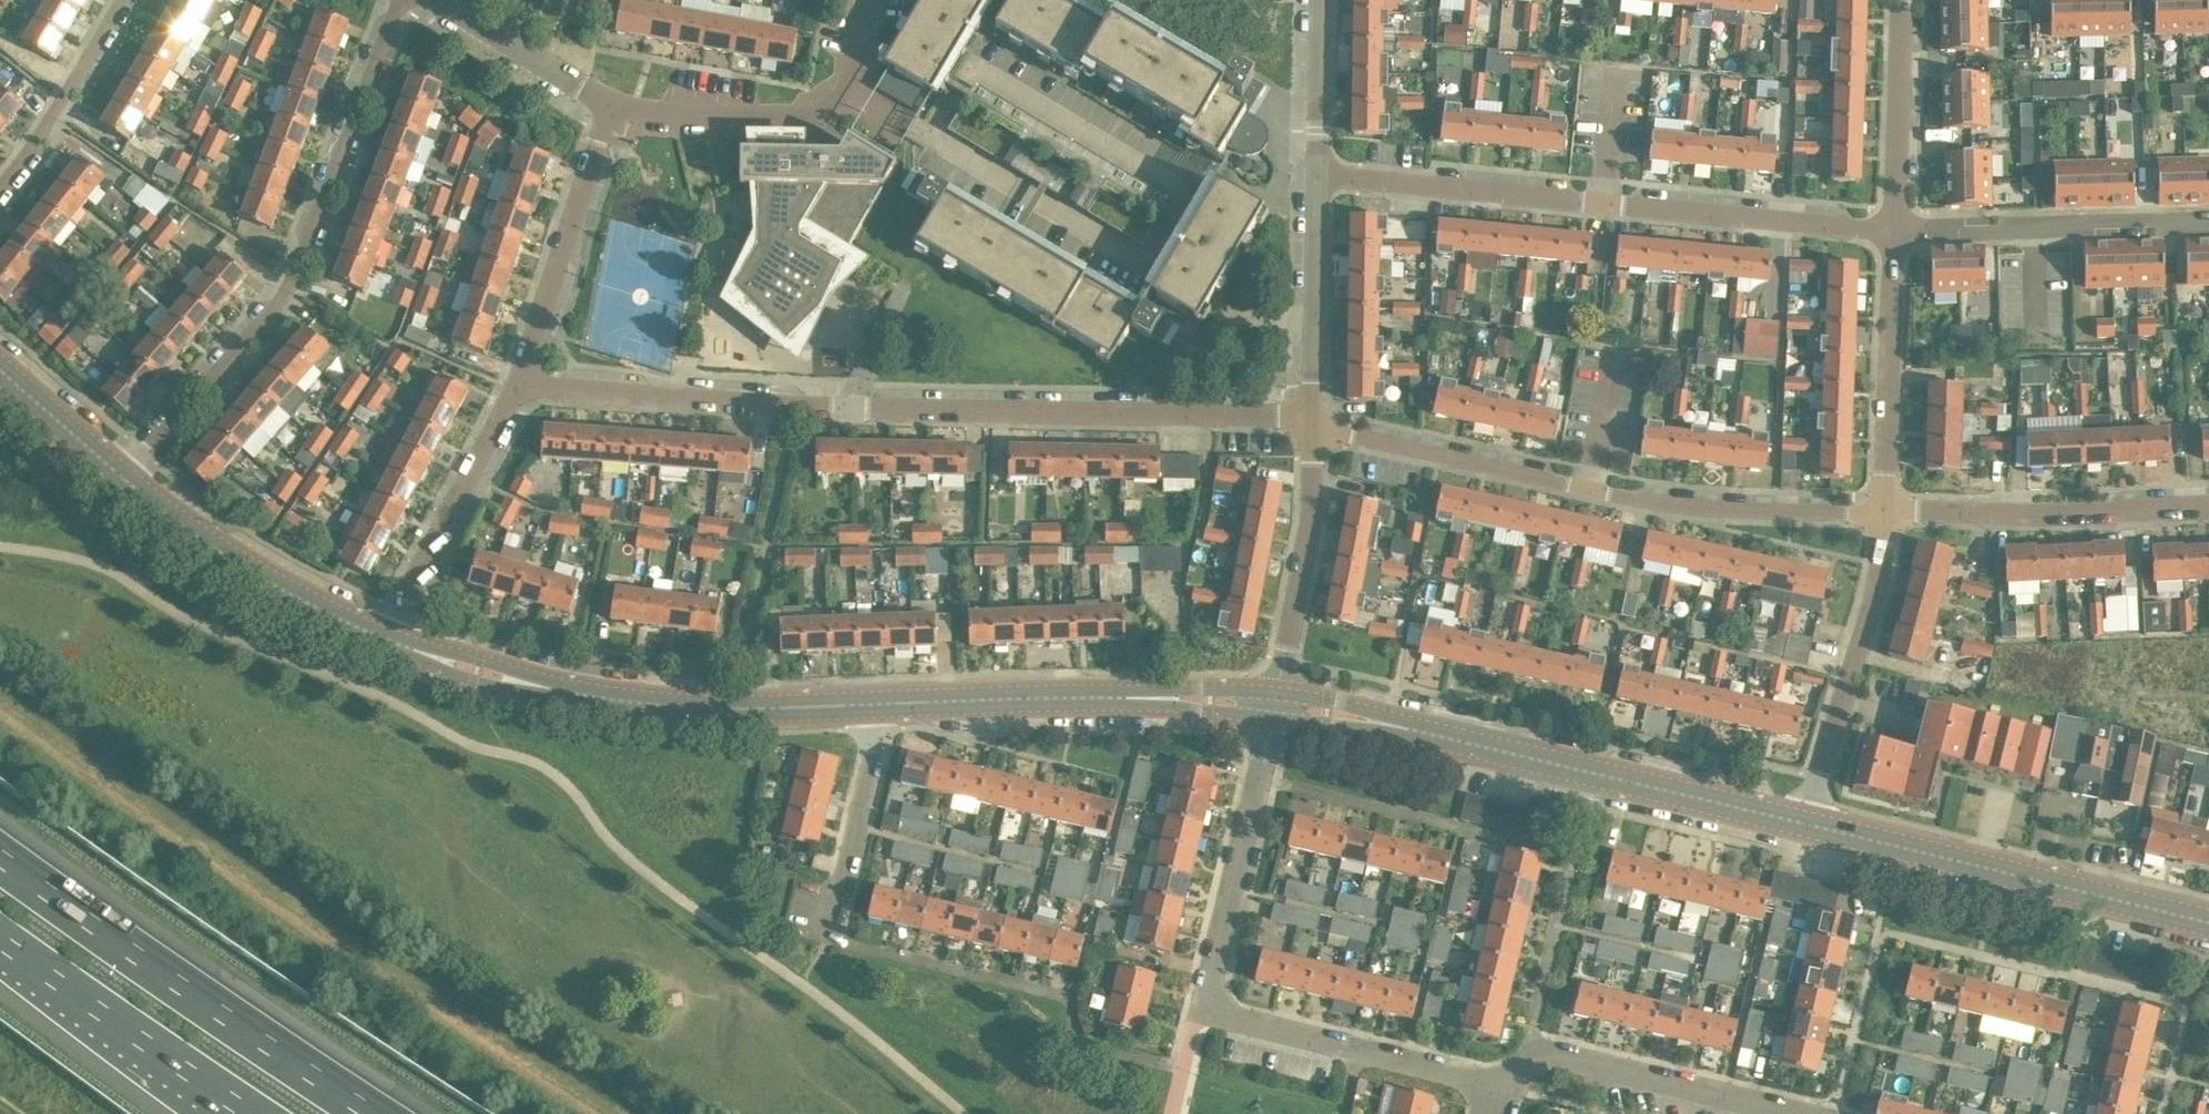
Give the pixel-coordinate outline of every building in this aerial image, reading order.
[(59,0),(48,0),(37,19),(65,35),(79,12),(59,0)] [(79,12),(86,0),(59,0),(79,12)] [(213,0),(175,0),(171,7),(199,23),(213,0)] [(289,10),(296,0),(275,0),(289,10)] [(987,0),(923,0),(908,26),(913,28),(907,39),(902,36),(892,53),(896,56),(877,88),(920,114),(987,0)] [(1056,0),(1012,0),(995,28),(1081,79),(1089,65),(1099,71),(1096,75),(1114,85),(1116,81),(1127,87),(1124,91),(1155,110),(1158,106),(1168,111),(1166,116),(1183,127),(1186,122),(1196,128),(1190,138),(1203,145),(1200,150),(1218,160),(1226,146),(1229,148),(1229,147),(1239,153),(1246,156),(1252,156),(1258,154),(1264,150),(1267,144),(1268,137),(1267,131),(1264,125),(1259,121),(1249,115),(1265,87),(1253,80),(1255,77),(1243,70),(1241,72),(1234,68),(1223,86),(1111,20),(1106,29),(1056,0)] [(1355,12),(1382,12),(1382,0),(1355,0),(1355,12)] [(1477,0),(1464,0),(1463,12),(1476,14),(1477,0)] [(1682,6),(1713,9),(1714,0),(1683,0),(1682,6)] [(1713,9),(1743,12),(1745,0),(1714,0),(1713,9)] [(1743,12),(1774,15),(1776,0),(1745,0),(1743,12)] [(1811,21),(1813,21),(1814,0),(1798,0),(1797,20),(1811,21)] [(1864,29),(1865,0),(1838,0),(1837,28),(1864,29)] [(1985,0),(1941,0),(1942,25),(1985,24),(1985,0)] [(2051,37),(2078,37),(2077,0),(2051,0),(2051,37)] [(2103,0),(2077,0),(2078,37),(2103,36),(2103,0)] [(2129,0),(2103,0),(2103,36),(2130,36),(2129,0)] [(2155,33),(2181,33),(2180,0),(2154,0),(2155,33)] [(2181,33),(2208,32),(2207,0),(2180,0),(2181,33)] [(645,39),(651,7),(622,2),(616,33),(645,39)] [(246,4),(240,18),(256,25),(262,12),(246,4)] [(1537,20),(1538,6),(1526,5),(1524,18),(1537,20)] [(185,47),(199,23),(171,7),(157,30),(185,47)] [(675,44),(680,12),(651,7),(645,39),(675,44)] [(1593,26),(1594,12),(1581,11),(1580,24),(1593,26)] [(308,38),(339,50),(349,23),(318,12),(308,38)] [(704,49),(709,17),(680,12),(675,44),(704,49)] [(1382,12),(1355,12),(1354,43),(1381,43),(1382,12)] [(1474,27),(1476,14),(1463,12),(1462,26),(1474,27)] [(1619,14),(1618,28),(1631,30),(1632,15),(1619,14)] [(733,55),(738,23),(709,17),(704,49),(733,55)] [(256,25),(240,18),(234,31),(250,39),(256,25)] [(1535,33),(1537,20),(1524,18),(1523,32),(1535,33)] [(65,35),(37,19),(22,43),(50,60),(65,35)] [(1686,34),(1688,21),(1675,19),(1673,33),(1686,34)] [(1811,33),(1811,21),(1797,20),(1797,33),(1811,33)] [(1824,34),(1825,21),(1813,21),(1811,21),(1811,33),(1824,34)] [(762,60),(767,28),(738,23),(733,55),(762,60)] [(1985,24),(1942,25),(1943,51),(1986,50),(1985,24)] [(1467,27),(1462,26),(1450,25),(1448,46),(1465,48),(1467,27)] [(1747,40),(1748,27),(1736,25),(1734,39),(1747,40)] [(791,66),(797,34),(767,28),(762,60),(791,66)] [(1837,28),(1836,59),(1863,59),(1864,29),(1837,28)] [(143,54),(171,71),(185,47),(157,30),(143,54)] [(260,30),(254,42),(270,50),(276,37),(260,30)] [(1685,48),(1686,34),(1673,33),(1672,47),(1680,47),(1685,48)] [(1411,50),(1411,37),(1397,37),(1397,50),(1411,50)] [(1424,50),(1424,37),(1411,37),(1411,50),(1424,50)] [(339,50),(308,38),(299,64),(329,75),(339,50)] [(1745,54),(1747,40),(1734,39),(1733,53),(1745,54)] [(270,50),(254,42),(247,56),(263,64),(270,50)] [(1785,75),(1787,43),(1772,42),(1771,74),(1785,75)] [(1354,43),(1354,73),(1381,73),(1381,43),(1354,43)] [(1687,48),(1685,48),(1680,47),(1678,65),(1685,66),(1687,48)] [(1679,49),(1669,48),(1668,59),(1678,60),(1679,49)] [(2031,53),(2018,53),(2018,62),(2031,62),(2031,53)] [(129,78),(157,94),(171,71),(143,54),(129,78)] [(216,67),(232,75),(239,62),(222,54),(216,67)] [(211,65),(197,56),(192,64),(206,73),(211,65)] [(1863,59),(1836,59),(1835,89),(1862,90),(1863,59)] [(329,75),(299,64),(289,90),(319,101),(329,75)] [(2032,99),(2032,76),(2031,64),(2019,64),(2019,76),(2020,99),(2032,99)] [(232,75),(216,67),(210,80),(204,91),(221,99),(232,75)] [(1354,73),(1354,104),(1383,104),(1383,103),(1380,103),(1381,73),(1354,73)] [(402,100),(432,112),(442,86),(412,74),(402,100)] [(1483,85),(1484,76),(1471,75),(1471,84),(1483,85)] [(1987,77),(1944,78),(1944,104),(1987,103),(1987,77)] [(115,101),(143,118),(157,94),(129,78),(115,101)] [(1740,80),(1737,80),(1721,78),(1719,89),(1739,91),(1740,80)] [(236,79),(229,92),(246,100),(252,87),(236,79)] [(1544,95),(1545,81),(1533,80),(1531,94),(1544,95)] [(1809,95),(1809,82),(1795,81),(1795,94),(1809,95)] [(1822,95),(1823,82),(1809,82),(1809,95),(1822,95)] [(2134,84),(2135,98),(2145,98),(2144,83),(2134,84)] [(2183,97),(2183,85),(2171,86),(2171,98),(2183,97)] [(2183,85),(2183,97),(2195,97),(2194,85),(2183,85)] [(2093,86),(2080,86),(2080,95),(2093,95),(2093,86)] [(2046,87),(2033,87),(2033,96),(2047,95),(2046,87)] [(5,128),(23,106),(0,88),(0,124),(5,128)] [(1835,89),(1834,120),(1861,121),(1862,90),(1835,89)] [(289,90),(279,115),(310,127),(319,101),(289,90)] [(221,99),(204,91),(198,104),(192,117),(208,125),(221,99)] [(246,100),(229,92),(223,105),(239,113),(246,100)] [(1482,103),(1483,94),(1470,93),(1469,101),(1482,103)] [(1543,108),(1544,95),(1531,94),(1530,107),(1543,108)] [(1693,109),(1695,96),(1682,94),(1681,108),(1693,109)] [(1405,111),(1405,98),(1396,98),(1396,111),(1405,111)] [(1423,111),(1423,98),(1414,98),(1414,111),(1423,111)] [(2182,98),(2172,99),(2173,113),(2183,113),(2182,98)] [(2142,99),(2131,99),(2132,113),(2142,113),(2142,99)] [(402,100),(392,126),(422,138),(432,112),(402,100)] [(128,142),(143,118),(115,101),(100,125),(128,142)] [(1755,111),(1756,102),(1743,101),(1742,110),(1755,111)] [(1153,214),(1163,197),(1002,102),(992,119),(1153,214)] [(2144,103),(2144,130),(2160,131),(2158,102),(2144,103)] [(1988,130),(1987,103),(1944,104),(1945,131),(1988,130)] [(2065,103),(2065,112),(2078,112),(2078,103),(2065,103)] [(2091,112),(2091,103),(2078,103),(2078,112),(2091,112)] [(1383,104),(1354,104),(1353,135),(1382,135),(1382,124),(1388,124),(1389,114),(1382,114),(1383,104)] [(482,117),(470,107),(458,121),(471,131),(482,117)] [(1471,144),(1474,115),(1475,108),(1458,107),(1457,113),(1443,112),(1440,140),(1471,144)] [(1692,123),(1693,109),(1681,108),(1679,122),(1692,123)] [(279,115),(269,141),(300,153),(310,127),(279,115)] [(1474,115),(1471,144),(1502,147),(1504,120),(1475,117),(1475,115),(1474,115)] [(2033,116),(2021,116),(2021,128),(2033,128),(2033,116)] [(208,125),(192,117),(185,130),(202,138),(208,125)] [(1753,129),(1754,120),(1741,119),(1740,128),(1753,129)] [(1504,120),(1502,147),(1532,150),(1535,123),(1504,120)] [(1794,120),(1793,133),(1803,134),(1803,120),(1794,120)] [(1861,121),(1834,120),(1833,150),(1860,151),(1861,121)] [(502,132),(497,128),(488,121),(477,135),(480,138),(473,146),(484,154),(502,132)] [(1564,126),(1535,123),(1532,150),(1563,153),(1566,124),(1564,124),(1564,126)] [(392,126),(382,152),(412,163),(422,138),(392,126)] [(206,141),(222,149),(228,136),(212,128),(206,141)] [(2033,128),(2021,128),(2021,139),(2033,139),(2033,128)] [(1654,133),(1651,161),(1681,164),(1684,138),(1655,135),(1655,133),(1654,133)] [(453,134),(448,148),(465,154),(469,140),(453,134)] [(1745,142),(1742,170),(1773,173),(1776,145),(1765,144),(1766,137),(1755,136),(1754,142),(1745,142)] [(741,152),(741,186),(757,186),(756,248),(730,292),(761,337),(771,328),(787,344),(821,311),(843,265),(839,263),(897,167),(849,138),(840,153),(801,153),(801,141),(758,140),(758,152),(741,152)] [(1684,138),(1681,164),(1712,167),(1714,141),(1684,138)] [(2033,139),(2021,139),(2021,151),(2021,152),(2032,151),(2033,151),(2033,139)] [(222,149),(206,141),(199,155),(216,162),(222,149)] [(300,153),(269,141),(260,167),(290,178),(300,153)] [(1744,144),(1714,141),(1712,167),(1742,170),(1745,142),(1744,141),(1744,144)] [(1807,156),(1807,143),(1793,142),(1793,155),(1806,156),(1807,156)] [(1820,156),(1821,144),(1807,143),(1807,156),(1820,156)] [(167,147),(154,174),(178,186),(192,158),(167,147)] [(509,175),(540,186),(550,157),(519,147),(515,158),(508,156),(502,173),(509,175)] [(465,154),(448,148),(443,161),(460,167),(465,154)] [(1860,151),(1833,150),(1832,182),(1859,183),(1860,151)] [(2033,166),(2032,151),(2021,152),(2021,166),(2033,166)] [(382,152),(372,177),(402,189),(412,163),(382,152)] [(1989,154),(1946,155),(1947,181),(1990,180),(1989,154)] [(1805,177),(1806,156),(1793,155),(1792,177),(1805,177)] [(65,176),(91,196),(105,178),(80,158),(65,176)] [(2185,204),(2184,161),(2158,162),(2159,205),(2185,204)] [(2185,204),(2208,204),(2208,161),(2184,161),(2185,204)] [(2134,206),(2132,162),(2106,163),(2107,206),(2134,206)] [(2107,206),(2106,163),(2080,164),(2082,207),(2107,206)] [(2080,164),(2054,165),(2055,208),(2082,207),(2080,164)] [(260,167),(250,193),(280,204),(290,178),(260,167)] [(209,176),(193,168),(185,183),(201,191),(209,176)] [(1139,312),(1029,247),(946,197),(948,192),(941,188),(942,187),(930,180),(930,181),(917,173),(906,192),(918,199),(917,202),(929,210),(930,207),(937,211),(920,240),(932,248),(930,252),(947,262),(950,258),(960,264),(957,268),(989,287),(992,283),(1015,296),(1012,301),(1044,320),(1047,315),(1070,329),(1067,334),(1099,352),(1101,348),(1114,355),(1132,326),(1138,330),(1137,333),(1149,340),(1151,337),(1163,344),(1174,326),(1161,318),(1150,311),(1150,312),(1142,307),(1139,312)] [(436,185),(451,190),(455,180),(439,174),(436,185)] [(462,174),(458,188),(474,194),(479,181),(462,174)] [(509,175),(500,203),(531,214),(540,186),(509,175)] [(65,176),(48,197),(73,218),(91,196),(65,176)] [(402,189),(372,177),(362,203),(393,215),(402,189)] [(2022,191),(2034,191),(2034,178),(2021,179),(2022,191)] [(1990,207),(1990,180),(1947,181),(1947,208),(1990,207)] [(1205,309),(1214,295),(1264,210),(1216,182),(1151,291),(1150,294),(1193,319),(1200,307),(1205,309)] [(131,201),(158,211),(164,193),(138,183),(131,201)] [(433,185),(429,199),(446,205),(451,192),(433,185)] [(474,194),(458,188),(452,202),(469,208),(474,194)] [(280,204),(250,193),(240,219),(270,230),(280,204)] [(48,197),(31,219),(56,239),(73,218),(48,197)] [(446,205),(429,199),(424,213),(441,219),(446,205)] [(362,203),(352,229),(383,240),(393,215),(362,203)] [(531,214),(500,203),(491,231),(521,242),(531,214)] [(133,221),(146,233),(157,220),(144,208),(133,221)] [(1394,236),(1418,237),(1419,215),(1395,213),(1394,236)] [(166,217),(157,229),(171,240),(180,229),(166,217)] [(1351,248),(1380,248),(1380,239),(1386,239),(1387,228),(1381,228),(1381,217),(1351,217),(1351,248)] [(56,239),(31,219),(14,240),(39,261),(56,239)] [(1467,252),(1469,226),(1438,223),(1435,249),(1467,252)] [(1482,267),(1483,254),(1497,255),(1500,229),(1469,226),(1467,252),(1465,266),(1470,266),(1482,267)] [(171,240),(157,229),(148,240),(161,252),(171,240)] [(383,240),(352,229),(343,254),(373,266),(383,240)] [(1530,232),(1500,229),(1497,255),(1528,259),(1530,232)] [(437,244),(454,250),(459,236),(443,230),(442,232),(437,244)] [(521,242),(491,231),(481,259),(512,270),(521,242)] [(1530,232),(1528,259),(1558,262),(1561,235),(1530,232)] [(1561,235),(1558,262),(1589,265),(1592,238),(1561,235)] [(410,251),(427,257),(432,243),(415,237),(410,251)] [(14,240),(0,258),(0,265),(22,282),(39,261),(14,240)] [(117,241),(107,252),(121,264),(131,252),(117,241)] [(1646,270),(1649,244),(1618,241),(1615,267),(1646,270)] [(1402,255),(1403,242),(1394,242),(1393,255),(1402,255)] [(1420,255),(1420,243),(1420,242),(1411,242),(1411,255),(1420,255)] [(2164,286),(2162,242),(2136,243),(2137,286),(2164,286)] [(2186,242),(2187,285),(2208,285),(2208,242),(2186,242)] [(2137,286),(2136,243),(2110,244),(2112,287),(2137,286)] [(454,250),(437,244),(432,258),(449,264),(454,250)] [(1649,244),(1646,270),(1677,273),(1680,247),(1649,244)] [(2110,244),(2084,245),(2085,288),(2112,287),(2110,244)] [(1680,247),(1677,273),(1707,276),(1710,250),(1680,247)] [(1983,247),(1956,248),(1958,291),(1984,291),(1983,247)] [(1351,248),(1350,278),(1377,279),(1391,279),(1391,262),(1378,261),(1378,249),(1380,250),(1380,248),(1351,248)] [(1956,248),(1930,249),(1931,292),(1958,291),(1956,248)] [(1710,250),(1707,276),(1738,279),(1741,253),(1710,250)] [(427,257),(410,251),(405,265),(422,271),(427,257)] [(121,264),(107,252),(97,264),(111,275),(121,264)] [(1741,253),(1738,279),(1769,282),(1772,256),(1741,253)] [(222,254),(207,272),(232,293),(247,275),(222,254)] [(373,266),(343,254),(332,281),(363,292),(373,266)] [(512,270),(481,259),(481,260),(469,256),(460,283),(472,287),(503,297),(512,270)] [(131,259),(122,271),(136,282),(145,271),(131,259)] [(1806,284),(1806,274),(1815,275),(1816,262),(1789,261),(1789,274),(1788,283),(1806,284)] [(1818,294),(1855,296),(1856,264),(1829,263),(1829,277),(1819,277),(1818,294)] [(0,265),(0,301),(4,305),(22,282),(0,265)] [(1469,279),(1470,266),(1465,266),(1459,265),(1458,278),(1469,279)] [(122,271),(112,282),(126,294),(136,282),(122,271)] [(1531,286),(1533,273),(1520,271),(1518,285),(1531,286)] [(232,293),(207,272),(189,292),(214,313),(232,293)] [(1625,295),(1627,277),(1614,276),(1612,294),(1625,295)] [(1587,292),(1588,278),(1576,277),(1575,290),(1587,292)] [(1377,279),(1350,278),(1350,309),(1377,310),(1377,279)] [(1468,293),(1469,279),(1458,278),(1457,292),(1468,293)] [(72,294),(86,306),(95,295),(81,283),(72,294)] [(1529,300),(1531,286),(1518,285),(1517,299),(1529,300)] [(422,286),(417,299),(434,305),(439,292),(422,286)] [(1680,301),(1682,287),(1669,286),(1668,300),(1680,301)] [(391,304),(408,309),(414,293),(397,287),(391,304)] [(503,297),(472,287),(463,315),(493,325),(503,297)] [(1454,316),(1456,301),(1456,292),(1441,290),(1439,314),(1454,316)] [(189,292),(171,313),(196,334),(214,313),(189,292)] [(1741,307),(1743,294),(1730,292),(1729,306),(1741,307)] [(86,306),(72,294),(63,306),(76,317),(86,306)] [(1855,296),(1818,294),(1817,312),(1827,312),(1827,325),(1854,326),(1855,296)] [(434,305),(417,299),(413,313),(429,319),(434,305)] [(1679,315),(1680,301),(1668,300),(1666,313),(1679,315)] [(96,302),(87,313),(100,325),(110,313),(96,302)] [(1406,316),(1406,304),(1393,304),(1392,316),(1406,316)] [(1420,316),(1420,304),(1406,304),(1406,316),(1420,316)] [(1740,321),(1741,307),(1729,306),(1727,319),(1740,321)] [(1377,310),(1350,309),(1349,340),(1376,340),(1377,310)] [(100,325),(87,313),(77,324),(91,336),(100,325)] [(196,334),(171,313),(153,334),(178,355),(196,334)] [(1510,328),(1519,329),(1521,315),(1511,313),(1510,328)] [(493,325),(463,315),(453,344),(484,354),(493,325)] [(1800,330),(1800,317),(1787,317),(1786,329),(1800,330)] [(1813,331),(1814,318),(1800,317),(1800,330),(1813,331)] [(2136,319),(2137,337),(2155,337),(2154,318),(2136,319)] [(2127,320),(2127,333),(2136,333),(2136,319),(2127,320)] [(2114,320),(2112,320),(2096,321),(2097,339),(2114,338),(2114,321),(2114,320)] [(39,335),(51,346),(62,333),(50,322),(39,335)] [(1743,355),(1776,357),(1779,326),(1746,323),(1743,355)] [(2179,347),(2194,347),(2194,323),(2179,323),(2179,347)] [(1854,326),(1827,325),(1826,356),(1853,357),(1854,326)] [(427,348),(432,336),(409,326),(404,338),(427,348)] [(1971,342),(1970,327),(1960,328),(1961,342),(1971,342)] [(339,358),(305,328),(290,345),(315,366),(324,375),(339,358)] [(1951,328),(1951,342),(1961,342),(1960,328),(1951,328)] [(178,355),(153,334),(135,355),(160,376),(178,355)] [(56,351),(68,362),(79,349),(67,338),(56,351)] [(1349,340),(1349,370),(1378,371),(1378,370),(1376,370),(1376,340),(1349,340)] [(315,366),(290,345),(272,366),(296,387),(315,366)] [(396,350),(386,365),(401,375),(411,360),(396,350)] [(1482,364),(1484,356),(1472,353),(1470,362),(1482,364)] [(160,376),(135,355),(117,376),(142,397),(160,376)] [(1826,356),(1824,386),(1851,387),(1853,357),(1826,356)] [(2080,359),(2067,360),(2067,368),(2071,375),(2080,375),(2080,359)] [(2051,374),(2051,361),(2020,362),(2020,375),(2051,374)] [(1735,363),(1717,362),(1715,382),(1721,383),(1722,371),(1734,373),(1735,363)] [(1400,378),(1400,365),(1392,364),(1391,377),(1400,378)] [(1418,378),(1418,365),(1409,365),(1409,378),(1418,378)] [(272,366),(254,386),(278,408),(296,387),(272,366)] [(1541,382),(1544,368),(1532,366),(1529,379),(1541,382)] [(354,370),(341,390),(356,400),(369,380),(354,370)] [(1378,371),(1349,370),(1348,402),(1377,402),(1378,391),(1384,391),(1384,380),(1378,380),(1378,371)] [(1478,382),(1480,373),(1468,370),(1466,379),(1478,382)] [(142,397),(117,376),(102,393),(127,414),(142,397)] [(439,376),(427,399),(455,414),(468,391),(439,376)] [(1797,391),(1798,379),(1784,378),(1783,391),(1797,391)] [(1538,393),(1541,382),(1529,379),(1526,392),(1532,393),(1532,392),(1538,393)] [(1811,392),(1811,379),(1798,379),(1797,391),(1811,392)] [(376,380),(368,392),(382,402),(391,390),(376,380)] [(2144,398),(2143,382),(2130,383),(2131,398),(2144,398)] [(1463,421),(1471,387),(1456,384),(1454,390),(1439,386),(1432,414),(1463,421)] [(1930,385),(1929,414),(1960,415),(1962,386),(1930,385)] [(2088,401),(2087,385),(2073,386),(2074,401),(2088,401)] [(254,386),(236,407),(260,428),(278,408),(254,386)] [(1851,387),(1824,386),(1823,417),(1850,418),(1851,387)] [(1471,387),(1463,421),(1493,428),(1499,402),(1470,396),(1471,394),(1470,393),(1471,387)] [(356,400),(341,390),(333,402),(348,412),(356,400)] [(1686,405),(1688,391),(1675,390),(1674,403),(1686,405)] [(382,402),(368,392),(359,405),(374,414),(382,402)] [(1548,395),(1538,393),(1532,392),(1532,393),(1528,409),(1529,409),(1523,435),(1553,441),(1559,413),(1558,413),(1557,415),(1544,412),(1548,395)] [(2041,394),(2041,403),(2054,402),(2053,393),(2051,393),(2041,394)] [(1748,408),(1749,400),(1736,398),(1735,407),(1748,408)] [(2145,414),(2144,398),(2131,398),(2132,414),(2145,414)] [(427,399),(414,422),(443,438),(455,414),(427,399)] [(2088,417),(2088,401),(2074,401),(2075,417),(2088,417)] [(1499,402),(1493,428),(1523,435),(1529,409),(1528,409),(1499,402)] [(2054,419),(2054,402),(2040,403),(2041,419),(2054,419)] [(1685,418),(1686,405),(1674,403),(1672,417),(1685,418)] [(1980,403),(1979,416),(1995,417),(1996,404),(1980,403)] [(260,428),(236,407),(217,428),(242,449),(260,428)] [(1929,414),(1928,442),(1959,443),(1959,444),(1969,444),(1970,415),(1960,415),(1929,414)] [(1746,426),(1747,417),(1734,416),(1733,424),(1746,426)] [(1850,418),(1823,417),(1822,447),(1849,448),(1850,418)] [(2010,418),(1996,417),(1996,432),(2010,433),(2010,418)] [(414,422),(402,445),(431,461),(443,438),(414,422)] [(310,436),(325,446),(333,434),(319,423),(310,436)] [(345,426),(337,438),(351,448),(359,436),(345,426)] [(571,461),(574,429),(544,426),(541,459),(537,500),(553,501),(556,460),(571,461)] [(1646,427),(1642,456),(1673,460),(1676,433),(1647,429),(1647,427),(1646,427)] [(242,449),(217,428),(199,448),(224,470),(242,449)] [(603,431),(574,429),(571,461),(601,463),(603,431)] [(2168,430),(2139,431),(2141,463),(2170,461),(2168,430)] [(603,431),(601,463),(630,466),(632,433),(603,431)] [(2141,463),(2139,431),(2111,433),(2113,464),(2141,463)] [(662,435),(632,433),(630,466),(659,468),(662,435)] [(1676,433),(1673,460),(1703,464),(1707,437),(1676,433)] [(2113,464),(2111,433),(2083,434),(2084,466),(2113,464)] [(1765,471),(1768,442),(1769,436),(1752,434),(1751,440),(1737,438),(1734,467),(1765,471)] [(2083,434),(2054,436),(2056,467),(2084,466),(2083,434)] [(662,435),(659,468),(689,470),(691,438),(662,435)] [(325,446),(310,436),(302,448),(303,449),(295,461),(308,469),(316,457),(317,458),(325,446)] [(2056,467),(2054,436),(2025,438),(2027,469),(2056,467)] [(1707,437),(1703,464),(1734,467),(1737,438),(1736,438),(1736,441),(1707,437)] [(351,448),(337,438),(328,450),(343,461),(351,448)] [(721,440),(691,438),(689,470),(718,472),(721,440)] [(1978,450),(2010,451),(2011,439),(1979,438),(1978,450)] [(1795,452),(1795,440),(1782,439),(1781,452),(1795,452)] [(721,440),(718,472),(720,472),(719,483),(747,485),(748,475),(751,442),(721,440)] [(1808,453),(1809,447),(1809,440),(1795,440),(1795,452),(1808,453)] [(1959,443),(1928,442),(1927,471),(1958,472),(1959,444),(1959,443)] [(854,474),(855,444),(817,444),(817,473),(854,474)] [(855,444),(854,474),(891,475),(892,445),(855,444)] [(402,445),(390,469),(418,484),(431,461),(402,445)] [(928,446),(892,445),(891,475),(928,476),(928,446)] [(966,447),(928,446),(928,476),(965,476),(966,447)] [(1849,448),(1822,447),(1821,479),(1848,480),(1849,448)] [(224,470),(199,448),(184,465),(209,487),(224,470)] [(1047,478),(1048,448),(1010,448),(1010,477),(1047,478)] [(1048,448),(1047,478),(1084,479),(1084,449),(1048,448)] [(1121,450),(1084,449),(1084,479),(1121,479),(1121,450)] [(1121,450),(1121,479),(1158,480),(1159,456),(1159,450),(1121,450)] [(1172,456),(1159,456),(1158,480),(1172,480),(1172,456)] [(1185,456),(1172,456),(1172,480),(1185,481),(1185,456)] [(1199,457),(1185,456),(1185,481),(1198,481),(1199,457)] [(390,469),(377,492),(406,507),(418,484),(390,469)] [(1215,481),(1233,485),(1242,486),(1244,474),(1217,469),(1215,481)] [(288,470),(279,482),(294,492),(302,480),(288,470)] [(306,484),(321,494),(329,482),(314,471),(306,484)] [(517,476),(509,491),(525,500),(533,485),(517,476)] [(654,500),(655,479),(646,478),(644,499),(654,500)] [(1215,481),(1213,491),(1231,495),(1233,485),(1215,481)] [(294,492),(279,482),(271,494),(286,504),(294,492)] [(1255,483),(1249,512),(1275,517),(1281,487),(1252,482),(1252,483),(1255,483)] [(321,494),(306,484),(297,496),(312,506),(321,494)] [(1466,522),(1472,496),(1441,489),(1436,515),(1466,522)] [(406,507),(377,492),(365,515),(394,530),(406,507)] [(1472,496),(1466,522),(1496,528),(1502,502),(1472,496)] [(529,509),(506,497),(492,523),(508,532),(516,517),(523,521),(529,509)] [(595,518),(598,500),(583,498),(580,515),(595,518)] [(612,503),(598,500),(595,518),(609,520),(612,503)] [(1379,506),(1350,500),(1344,530),(1370,535),(1376,506),(1378,507),(1379,506)] [(267,501),(259,515),(274,524),(282,509),(267,501)] [(1532,509),(1502,502),(1496,528),(1526,535),(1532,509)] [(634,506),(632,524),(639,525),(641,525),(643,508),(642,507),(634,506)] [(643,508),(641,525),(654,527),(656,510),(643,508)] [(1532,509),(1526,535),(1556,542),(1562,516),(1532,509)] [(656,510),(654,527),(668,530),(668,529),(671,512),(656,510)] [(280,527),(294,536),(303,521),(288,512),(280,527)] [(1249,512),(1243,542),(1269,547),(1275,517),(1249,512)] [(394,530),(365,515),(353,538),(382,553),(394,530)] [(563,536),(566,518),(551,516),(548,533),(563,536)] [(711,537),(714,519),(700,516),(697,535),(711,537)] [(1562,516),(1556,542),(1586,548),(1591,522),(1562,516)] [(566,518),(563,536),(577,538),(580,521),(566,518)] [(714,519),(711,537),(726,540),(729,521),(714,519)] [(1591,522),(1586,548),(1616,555),(1622,529),(1591,522)] [(1418,544),(1421,526),(1407,523),(1404,541),(1418,544)] [(754,529),(731,524),(728,539),(751,543),(754,529)] [(1120,542),(1120,524),(1105,525),(1105,543),(1120,542)] [(1135,524),(1120,524),(1120,542),(1135,542),(1135,524)] [(1046,543),(1046,525),(1031,525),(1031,543),(1046,543)] [(1061,525),(1046,525),(1046,543),(1061,543),(1061,525)] [(853,544),(853,526),(839,526),(839,544),(853,544)] [(868,526),(853,526),(853,544),(868,544),(868,526)] [(927,544),(927,526),(912,526),(912,544),(927,544)] [(927,526),(927,544),(942,544),(942,526),(927,526)] [(1217,544),(1219,531),(1206,529),(1204,541),(1217,544)] [(650,550),(653,533),(638,530),(636,548),(650,550)] [(1344,530),(1338,560),(1365,565),(1370,535),(1344,530)] [(1230,546),(1232,534),(1219,531),(1217,544),(1230,546)] [(668,535),(653,533),(650,550),(665,552),(668,535)] [(1467,550),(1470,537),(1457,534),(1454,547),(1467,550)] [(1672,567),(1678,541),(1647,535),(1642,561),(1672,567)] [(382,553),(353,538),(340,562),(369,577),(382,553)] [(704,559),(707,541),(692,539),(690,557),(704,559)] [(1393,540),(1390,554),(1412,557),(1414,543),(1393,540)] [(722,544),(707,541),(704,559),(719,561),(722,544)] [(1678,541),(1672,567),(1702,574),(1708,548),(1678,541)] [(1269,547),(1243,542),(1237,572),(1263,577),(1269,547)] [(1912,572),(1945,581),(1953,552),(1920,543),(1912,572)] [(2123,544),(2093,545),(2095,579),(2124,577),(2123,544)] [(2091,548),(2064,549),(2065,580),(2095,579),(2093,545),(2091,545),(2091,548)] [(1464,563),(1467,550),(1454,547),(1451,560),(1458,562),(1464,563)] [(1527,563),(1529,550),(1517,547),(1514,560),(1527,563)] [(1004,566),(1004,548),(989,549),(989,566),(1004,566)] [(1044,566),(1044,548),(1030,548),(1030,566),(1044,566)] [(1059,548),(1044,548),(1044,566),(1059,566),(1059,548)] [(1099,566),(1099,548),(1084,548),(1084,566),(1099,566)] [(1114,548),(1099,548),(1099,566),(1114,566),(1114,548)] [(1154,573),(1154,548),(1140,548),(1140,573),(1154,573)] [(1167,548),(1154,548),(1154,573),(1167,573),(1167,548)] [(1181,548),(1167,548),(1167,573),(1181,573),(1181,548)] [(1738,555),(1708,548),(1702,574),(1732,581),(1738,555)] [(2036,582),(2034,548),(2004,550),(2006,583),(2036,582)] [(2036,548),(2034,548),(2036,582),(2065,580),(2064,549),(2036,551),(2036,548)] [(2183,581),(2181,548),(2151,549),(2153,583),(2183,581)] [(2181,548),(2183,581),(2208,580),(2208,549),(2183,550),(2183,548),(2181,548)] [(855,567),(855,549),(840,549),(840,567),(855,567)] [(870,549),(855,549),(855,567),(870,567),(883,566),(883,550),(870,550),(870,549)] [(910,567),(910,549),(895,549),(896,567),(910,567)] [(925,549),(910,549),(910,567),(925,567),(925,549)] [(989,566),(989,549),(974,549),(974,567),(989,566)] [(800,568),(800,550),(785,550),(785,568),(800,568)] [(815,551),(815,550),(800,550),(800,568),(828,567),(828,551),(815,551)] [(494,592),(503,561),(477,553),(468,584),(494,592)] [(1616,555),(1613,568),(1623,571),(1626,557),(1616,555)] [(1738,555),(1732,581),(1762,587),(1768,561),(1738,555)] [(1453,581),(1458,562),(1451,560),(1447,559),(1443,579),(1453,581)] [(1338,560),(1333,590),(1359,595),(1365,565),(1338,560)] [(1524,576),(1527,563),(1514,560),(1511,573),(1524,576)] [(1586,576),(1589,563),(1577,560),(1574,573),(1586,576)] [(503,561),(494,592),(519,599),(528,568),(503,561)] [(1768,561),(1762,587),(1792,594),(1798,568),(1768,561)] [(1392,577),(1395,565),(1381,563),(1379,575),(1392,577)] [(1406,580),(1408,568),(1395,565),(1392,577),(1406,580)] [(553,576),(528,568),(519,599),(544,607),(553,576)] [(1828,575),(1798,568),(1792,594),(1822,601),(1828,575)] [(1467,570),(1464,582),(1481,586),(1484,574),(1467,570)] [(1263,577),(1237,572),(1232,601),(1223,600),(1223,601),(1257,607),(1263,577)] [(1914,575),(1907,601),(1937,609),(1945,581),(1912,572),(1912,574),(1914,575)] [(1583,589),(1586,576),(1574,573),(1571,586),(1583,589)] [(579,583),(553,576),(544,607),(570,614),(579,583)] [(1974,596),(1978,583),(1963,579),(1959,592),(1974,596)] [(1673,595),(1676,582),(1663,580),(1660,593),(1673,595)] [(1990,600),(1993,588),(1978,583),(1974,596),(1990,600)] [(2137,635),(2136,584),(2120,585),(2121,635),(2137,635)] [(637,624),(642,592),(615,588),(611,620),(637,624)] [(1201,603),(1203,590),(1194,589),(1192,601),(1201,603)] [(1359,595),(1333,590),(1327,620),(1355,626),(1356,625),(1353,624),(1359,595)] [(668,595),(642,592),(637,624),(663,627),(668,595)] [(1221,594),(1212,592),(1209,605),(1218,606),(1221,594)] [(1468,603),(1470,595),(1457,592),(1456,600),(1468,603)] [(1634,618),(1639,596),(1625,593),(1621,615),(1634,618)] [(1670,608),(1673,595),(1660,593),(1657,606),(1670,608)] [(1733,609),(1736,596),(1723,593),(1720,606),(1733,609)] [(668,595),(663,627),(689,631),(694,599),(668,595)] [(1501,606),(1503,597),(1494,595),(1492,604),(1501,606)] [(694,599),(689,631),(716,635),(720,603),(694,599)] [(1257,607),(1223,601),(1219,620),(1225,621),(1223,633),(1251,638),(1257,607)] [(1937,609),(1907,601),(1900,628),(1898,627),(1897,628),(1930,637),(1937,609)] [(2192,617),(2191,601),(2178,602),(2179,618),(2192,617)] [(781,602),(770,603),(764,635),(780,635),(780,622),(782,622),(781,608),(781,602)] [(2142,604),(2143,635),(2166,634),(2164,602),(2142,604)] [(2103,620),(2102,604),(2089,604),(2090,620),(2103,620)] [(1527,621),(1530,608),(1517,605),(1514,618),(1527,621)] [(1730,622),(1733,609),(1720,606),(1717,619),(1730,622)] [(1793,622),(1796,609),(1783,606),(1780,619),(1793,622)] [(2047,622),(2046,606),(2033,606),(2033,622),(2047,622)] [(1124,608),(1097,609),(1099,641),(1125,640),(1124,608)] [(1097,609),(1072,610),(1073,642),(1099,641),(1097,609)] [(1464,621),(1466,612),(1454,609),(1452,618),(1464,621)] [(1073,642),(1072,610),(1046,611),(1047,643),(1073,642)] [(1046,611),(1020,612),(1022,644),(1047,643),(1046,611)] [(1020,612),(994,613),(996,645),(1022,644),(1020,612)] [(996,645),(994,613),(968,614),(969,646),(996,645)] [(2034,638),(2034,627),(2016,628),(2015,614),(2000,615),(2002,640),(2034,638)] [(909,617),(910,648),(936,647),(935,615),(909,617)] [(909,617),(883,618),(884,650),(910,648),(909,617)] [(2193,633),(2192,617),(2179,618),(2180,634),(2193,633)] [(884,650),(883,618),(857,619),(859,651),(884,650)] [(1524,634),(1527,621),(1514,618),(1512,631),(1524,634)] [(1587,630),(1589,621),(1577,618),(1575,627),(1587,630)] [(857,619),(832,620),(833,652),(859,651),(857,619)] [(1790,633),(1793,622),(1780,619),(1777,632),(1788,635),(1789,633),(1790,633)] [(832,620),(806,621),(807,653),(833,652),(832,620)] [(2104,636),(2103,620),(2090,620),(2091,636),(2104,636)] [(807,653),(806,621),(780,622),(781,654),(807,653)] [(1377,636),(1379,623),(1370,622),(1368,635),(1377,636)] [(2047,638),(2047,622),(2033,622),(2034,627),(2034,638),(2047,638)] [(1449,661),(1455,633),(1456,626),(1441,623),(1440,629),(1424,626),(1418,654),(1449,661)] [(1394,640),(1397,627),(1388,625),(1385,638),(1394,640)] [(1930,637),(1897,628),(1889,657),(1922,666),(1930,637)] [(1455,633),(1449,661),(1479,668),(1484,642),(1456,635),(1456,633),(1455,633)] [(1810,652),(1813,640),(1813,639),(1790,633),(1789,633),(1788,635),(1786,646),(1810,652)] [(1584,647),(1585,638),(1573,635),(1571,644),(1584,647)] [(1665,654),(1667,641),(1655,638),(1652,651),(1665,654)] [(1975,656),(1978,643),(1964,639),(1960,652),(1975,656)] [(1763,654),(1765,644),(1751,641),(1749,651),(1763,654)] [(1484,642),(1479,668),(1509,674),(1514,648),(1484,642)] [(1990,660),(1993,647),(1978,643),(1975,656),(1990,660)] [(1807,665),(1810,652),(1786,646),(1783,659),(1807,665)] [(1544,655),(1514,648),(1509,674),(1539,681),(1544,655)] [(1662,667),(1665,654),(1652,651),(1649,664),(1662,667)] [(1724,667),(1727,654),(1714,651),(1711,664),(1724,667)] [(1574,662),(1544,655),(1539,681),(1569,688),(1574,662)] [(1583,664),(1574,662),(1569,688),(1599,694),(1605,666),(1594,663),(1596,657),(1585,655),(1583,664)] [(1746,676),(1749,661),(1737,658),(1734,673),(1746,676)] [(1771,678),(1774,665),(1757,661),(1754,674),(1771,678)] [(1721,680),(1724,667),(1711,664),(1708,677),(1721,680)] [(1784,681),(1787,668),(1774,665),(1771,678),(1784,681)] [(1647,704),(1652,679),(1622,672),(1616,697),(1647,704)] [(1808,675),(1806,683),(1822,687),(1824,679),(1808,675)] [(1925,705),(1931,683),(1905,676),(1899,698),(1925,705)] [(1781,694),(1784,681),(1771,678),(1768,691),(1781,694)] [(1652,679),(1647,704),(1676,711),(1682,685),(1652,679)] [(1682,685),(1676,711),(1706,717),(1712,692),(1682,685)] [(1742,698),(1712,692),(1706,717),(1736,724),(1742,698)] [(1772,705),(1742,698),(1736,724),(1766,731),(1772,705)] [(1915,752),(1890,745),(1865,739),(1852,789),(1927,807),(1939,760),(2038,785),(2050,735),(1927,704),(1915,752)] [(1772,705),(1766,731),(1797,737),(1802,712),(1772,705)] [(2083,719),(2057,715),(2049,759),(2103,770),(2111,727),(2083,722),(2083,719)] [(2111,726),(2111,727),(2103,770),(2123,774),(2118,802),(2139,806),(2150,751),(2149,750),(2152,736),(2138,733),(2111,726)] [(2194,765),(2197,752),(2161,744),(2154,775),(2171,778),(2175,761),(2194,765)] [(794,780),(831,789),(838,759),(802,750),(794,780)] [(2194,765),(2206,768),(2208,758),(2208,755),(2197,752),(2194,765)] [(927,790),(935,760),(908,753),(901,783),(927,790)] [(935,760),(927,790),(953,796),(960,766),(935,760)] [(1136,761),(1131,780),(1148,784),(1152,764),(1136,761)] [(1173,790),(1209,799),(1216,773),(1179,764),(1173,790)] [(986,773),(960,766),(953,796),(979,802),(986,773)] [(1012,779),(986,773),(979,802),(1005,809),(1012,779)] [(1012,779),(1005,809),(1031,815),(1038,785),(1012,779)] [(794,780),(787,809),(824,818),(831,789),(794,780)] [(1148,784),(1131,780),(1126,800),(1143,804),(1148,784)] [(1064,792),(1038,785),(1031,815),(1057,822),(1064,792)] [(1209,799),(1173,790),(1167,816),(1203,825),(1209,799)] [(1064,792),(1057,822),(1083,828),(1090,798),(1064,792)] [(1474,824),(1481,797),(1466,793),(1460,820),(1474,824)] [(1488,827),(1495,800),(1481,797),(1474,824),(1488,827)] [(1090,798),(1083,828),(1109,834),(1117,805),(1090,798)] [(1509,804),(1495,800),(1488,827),(1503,831),(1509,804)] [(1509,804),(1503,831),(1517,834),(1523,807),(1509,804)] [(1538,811),(1523,807),(1517,834),(1532,838),(1538,811)] [(824,818),(787,809),(780,839),(817,848),(824,818)] [(1119,832),(1135,836),(1140,817),(1123,812),(1119,832)] [(886,813),(882,830),(891,832),(895,816),(886,813)] [(1167,816),(1160,842),(1196,851),(1203,825),(1167,816)] [(2207,822),(2182,816),(2179,828),(2179,827),(2171,859),(2183,862),(2182,864),(2196,867),(2205,834),(2207,822)] [(916,838),(920,821),(900,817),(896,833),(916,838)] [(1314,853),(1321,824),(1295,817),(1288,847),(1314,853)] [(939,826),(920,821),(916,838),(935,843),(939,826)] [(2179,827),(2152,821),(2152,822),(2145,851),(2145,850),(2144,854),(2160,858),(2160,856),(2171,859),(2179,827)] [(1347,830),(1321,824),(1314,853),(1340,860),(1347,830)] [(967,851),(971,834),(952,830),(948,846),(967,851)] [(1373,837),(1347,830),(1340,860),(1366,866),(1373,837)] [(1135,836),(1119,832),(1114,851),(1130,856),(1135,836)] [(971,834),(967,851),(987,856),(991,839),(971,834)] [(2205,834),(2196,867),(2208,870),(2208,835),(2205,834)] [(1373,837),(1366,866),(1392,872),(1399,843),(1373,837)] [(1480,843),(1464,839),(1459,859),(1476,863),(1480,843)] [(910,863),(914,847),(894,842),(890,858),(910,863)] [(1019,864),(1023,847),(1004,842),(1000,859),(1019,864)] [(1196,851),(1160,842),(1154,868),(1190,877),(1196,851)] [(1399,843),(1392,872),(1418,879),(1425,849),(1399,843)] [(929,867),(933,852),(914,847),(910,863),(929,867)] [(1043,852),(1023,847),(1019,864),(1039,868),(1043,852)] [(1451,856),(1425,849),(1418,879),(1444,885),(1451,856)] [(1506,849),(1500,875),(1536,884),(1543,858),(1506,849)] [(1632,889),(1640,860),(1613,853),(1606,883),(1632,889)] [(961,876),(965,859),(946,854),(942,871),(961,876)] [(1059,857),(1054,876),(1070,880),(1075,861),(1059,857)] [(985,864),(965,859),(961,876),(981,880),(985,864)] [(1665,866),(1640,860),(1632,889),(1658,895),(1665,866)] [(1075,861),(1070,880),(1086,884),(1091,865),(1075,861)] [(1101,865),(1097,882),(1118,887),(1121,870),(1101,865)] [(1691,872),(1665,866),(1658,895),(1684,902),(1691,872)] [(1013,888),(1017,872),(998,867),(993,884),(1013,888)] [(1190,877),(1154,868),(1147,894),(1184,903),(1190,877)] [(1770,892),(1768,897),(1781,900),(1788,874),(1774,871),(1769,891),(1770,892)] [(1037,877),(1017,872),(1013,888),(1033,893),(1037,877)] [(1456,872),(1452,892),(1468,896),(1473,876),(1456,872)] [(1717,879),(1691,872),(1684,902),(1710,908),(1717,879)] [(1788,874),(1781,900),(1794,903),(1801,877),(1788,874)] [(1536,884),(1500,875),(1494,901),(1530,910),(1536,884)] [(1070,880),(1054,876),(1049,896),(1065,900),(1070,880)] [(1801,877),(1794,903),(1807,906),(1814,881),(1801,877)] [(1743,885),(1717,879),(1710,908),(1736,914),(1743,885)] [(1086,884),(1070,880),(1065,900),(1081,904),(1086,884)] [(1302,902),(1306,885),(1287,880),(1283,897),(1302,902)] [(1820,909),(1827,884),(1814,881),(1807,906),(1819,909),(1820,909)] [(1118,887),(1097,882),(1093,898),(1114,903),(1118,887)] [(1834,913),(1840,887),(1827,884),(1820,909),(1834,913)] [(1306,885),(1302,902),(1322,906),(1326,890),(1306,885)] [(1743,885),(1736,914),(1763,921),(1768,897),(1770,892),(1769,891),(1743,885)] [(895,924),(902,895),(875,888),(868,917),(895,924)] [(1468,896),(1452,892),(1447,911),(1464,916),(1468,896)] [(1354,915),(1358,898),(1339,893),(1335,910),(1354,915)] [(1147,894),(1141,920),(1177,928),(1184,903),(1147,894)] [(928,901),(902,895),(895,924),(921,930),(928,901)] [(1378,903),(1358,898),(1354,915),(1374,919),(1378,903)] [(954,907),(928,901),(921,930),(946,937),(954,907)] [(1494,901),(1487,927),(1523,936),(1530,910),(1494,901)] [(1296,926),(1300,910),(1274,903),(1270,920),(1296,926)] [(954,907),(946,937),(972,943),(980,914),(954,907)] [(1775,907),(1770,926),(1787,930),(1791,910),(1775,907)] [(1394,908),(1389,927),(1405,931),(1410,912),(1394,908)] [(1834,913),(1820,909),(1819,909),(1812,935),(1848,944),(1855,918),(1834,913)] [(1300,910),(1296,926),(1316,931),(1320,915),(1300,910)] [(1410,912),(1405,931),(1421,935),(1426,915),(1410,912)] [(1005,920),(980,914),(972,943),(998,949),(1005,920)] [(1621,936),(1625,920),(1605,915),(1601,932),(1621,936)] [(1050,962),(1057,933),(1060,922),(1034,916),(1031,927),(1024,956),(1050,962)] [(1098,916),(1093,936),(1110,940),(1114,920),(1098,916)] [(1348,939),(1352,923),(1333,918),(1329,934),(1348,939)] [(1005,920),(998,949),(1024,956),(1031,927),(1005,920)] [(1177,928),(1141,920),(1135,946),(1171,955),(1177,928)] [(1645,925),(1625,920),(1621,936),(1640,941),(1645,925)] [(1352,923),(1348,939),(1368,944),(1372,927),(1352,923)] [(1430,941),(1450,946),(1454,930),(1434,925),(1430,941)] [(1523,936),(1487,927),(1487,928),(1474,925),(1468,951),(1481,953),(1517,962),(1523,936)] [(1787,930),(1770,926),(1765,945),(1782,949),(1787,930)] [(1405,931),(1389,927),(1384,947),(1400,951),(1405,931)] [(1672,950),(1677,933),(1657,928),(1653,945),(1672,950)] [(1405,931),(1400,951),(1416,954),(1421,935),(1405,931)] [(1084,939),(1057,933),(1050,962),(1077,969),(1084,939)] [(1696,938),(1677,933),(1672,950),(1692,954),(1696,938)] [(1812,935),(1806,961),(1842,970),(1848,944),(1812,935)] [(1092,948),(1115,954),(1117,943),(1095,937),(1092,948)] [(1615,961),(1619,945),(1599,940),(1595,956),(1615,961)] [(1450,946),(1430,941),(1427,957),(1447,962),(1450,946)] [(1723,966),(1728,947),(1712,943),(1707,962),(1723,966)] [(1638,949),(1619,945),(1615,961),(1634,966),(1638,949)] [(1728,947),(1723,966),(1739,970),(1744,951),(1728,947)] [(1281,988),(1289,958),(1262,951),(1255,981),(1281,988)] [(1481,953),(1475,979),(1511,988),(1517,962),(1481,953)] [(1666,974),(1670,958),(1651,953),(1647,969),(1666,974)] [(1289,958),(1281,988),(1307,994),(1315,964),(1289,958)] [(1670,958),(1666,974),(1686,979),(1690,963),(1670,958)] [(1762,958),(1757,978),(1774,981),(1779,962),(1762,958)] [(1806,961),(1800,987),(1835,996),(1842,970),(1806,961)] [(1723,966),(1707,962),(1702,982),(1718,986),(1723,966)] [(1315,964),(1307,994),(1333,1000),(1340,971),(1315,964)] [(1119,965),(1111,995),(1147,1004),(1155,974),(1119,965)] [(1723,966),(1718,986),(1735,990),(1739,970),(1723,966)] [(1931,1003),(1938,974),(1912,968),(1905,997),(1931,1003)] [(1340,971),(1333,1000),(1359,1007),(1366,977),(1340,971)] [(1938,974),(1931,1003),(1957,1009),(1964,980),(1938,974)] [(1426,995),(1443,999),(1448,979),(1431,975),(1426,995)] [(1392,983),(1366,977),(1359,1007),(1385,1013),(1392,983)] [(1774,981),(1757,978),(1753,997),(1769,1001),(1774,981)] [(1511,988),(1475,979),(1468,1005),(1504,1014),(1511,988)] [(1964,980),(1957,1009),(1983,1016),(1990,987),(1964,980)] [(1419,990),(1392,983),(1385,1013),(1411,1019),(1419,990)] [(1600,1022),(1607,992),(1581,986),(1574,1015),(1600,1022)] [(1800,987),(1793,1013),(1829,1022),(1835,996),(1800,987)] [(1990,987),(1983,1016),(2009,1022),(2016,993),(1990,987)] [(1607,992),(1600,1022),(1626,1028),(1633,998),(1607,992)] [(2081,992),(2076,1012),(2092,1016),(2097,996),(2081,992)] [(2016,993),(2009,1022),(2035,1028),(2042,999),(2016,993)] [(1147,1004),(1111,995),(1104,1024),(1140,1033),(1147,1004)] [(1443,999),(1426,995),(1421,1014),(1438,1019),(1443,999)] [(1633,998),(1626,1028),(1652,1034),(1659,1005),(1633,998)] [(2042,999),(2035,1028),(2061,1035),(2069,1006),(2042,999)] [(1659,1005),(1652,1034),(1678,1041),(1685,1011),(1686,1005),(1677,1003),(1676,1009),(1659,1005)] [(2122,1003),(2116,1029),(2152,1038),(2159,1012),(2122,1003)] [(1504,1014),(1468,1005),(1462,1032),(1498,1040),(1504,1014)] [(1702,1015),(1685,1011),(1678,1041),(1704,1047),(1711,1017),(1710,1017),(1712,1011),(1704,1009),(1702,1015)] [(1745,1029),(1761,1033),(1766,1013),(1750,1009),(1745,1029)] [(1711,1017),(1704,1047),(1730,1053),(1738,1024),(1739,1015),(1730,1012),(1727,1021),(1711,1017)] [(1829,1022),(1793,1013),(1787,1039),(1823,1048),(1829,1022)] [(1776,1039),(1782,1018),(1768,1015),(1763,1036),(1776,1039)] [(1091,1024),(1083,1028),(1087,1036),(1095,1032),(1091,1024)] [(2073,1026),(2068,1045),(2084,1049),(2089,1030),(2073,1026)] [(1761,1033),(1745,1029),(1740,1048),(1756,1052),(1761,1033)] [(2152,1038),(2116,1029),(2110,1055),(2146,1064),(2152,1038)] [(1920,1052),(1924,1035),(1904,1030),(1900,1047),(1920,1052)] [(1943,1040),(1924,1035),(1920,1052),(1939,1057),(1943,1040)] [(1823,1048),(1787,1039),(1781,1066),(1816,1074),(1823,1048)] [(1971,1065),(1976,1048),(1956,1044),(1952,1060),(1971,1065)] [(2084,1049),(2068,1045),(2063,1065),(2079,1069),(2084,1049)] [(1976,1048),(1971,1065),(1991,1070),(1995,1053),(1976,1048)] [(1914,1077),(1918,1060),(1898,1055),(1894,1072),(1914,1077)] [(2146,1064),(2110,1055),(2103,1081),(2140,1090),(2146,1064)] [(2023,1081),(2028,1062),(2011,1058),(2006,1077),(2023,1081)] [(1918,1060),(1914,1077),(1933,1081),(1937,1065),(1918,1060)] [(2028,1062),(2023,1081),(2038,1085),(2043,1066),(2028,1062)] [(1965,1089),(1969,1073),(1950,1068),(1946,1085),(1965,1089)] [(1969,1073),(1965,1089),(1985,1094),(1989,1078),(1969,1073)] [(2023,1081),(2006,1077),(2001,1096),(2017,1101),(2023,1081)] [(2047,1095),(2067,1099),(2070,1084),(2051,1078),(2047,1095)] [(2038,1085),(2023,1081),(2017,1101),(2033,1105),(2038,1085)] [(2103,1081),(2097,1107),(2127,1113),(2134,1113),(2140,1090),(2103,1081)] [(2208,1090),(2208,1089),(2201,1087),(2198,1102),(2197,1102),(2194,1113),(2203,1113),(2208,1090)] [(1391,1113),(1430,1113),(1434,1098),(1397,1089),(1391,1113)] [(2047,1095),(2043,1111),(2055,1113),(2063,1113),(2067,1099),(2047,1095)] [(1906,1108),(1879,1102),(1876,1113),(1904,1113),(1906,1108)]
